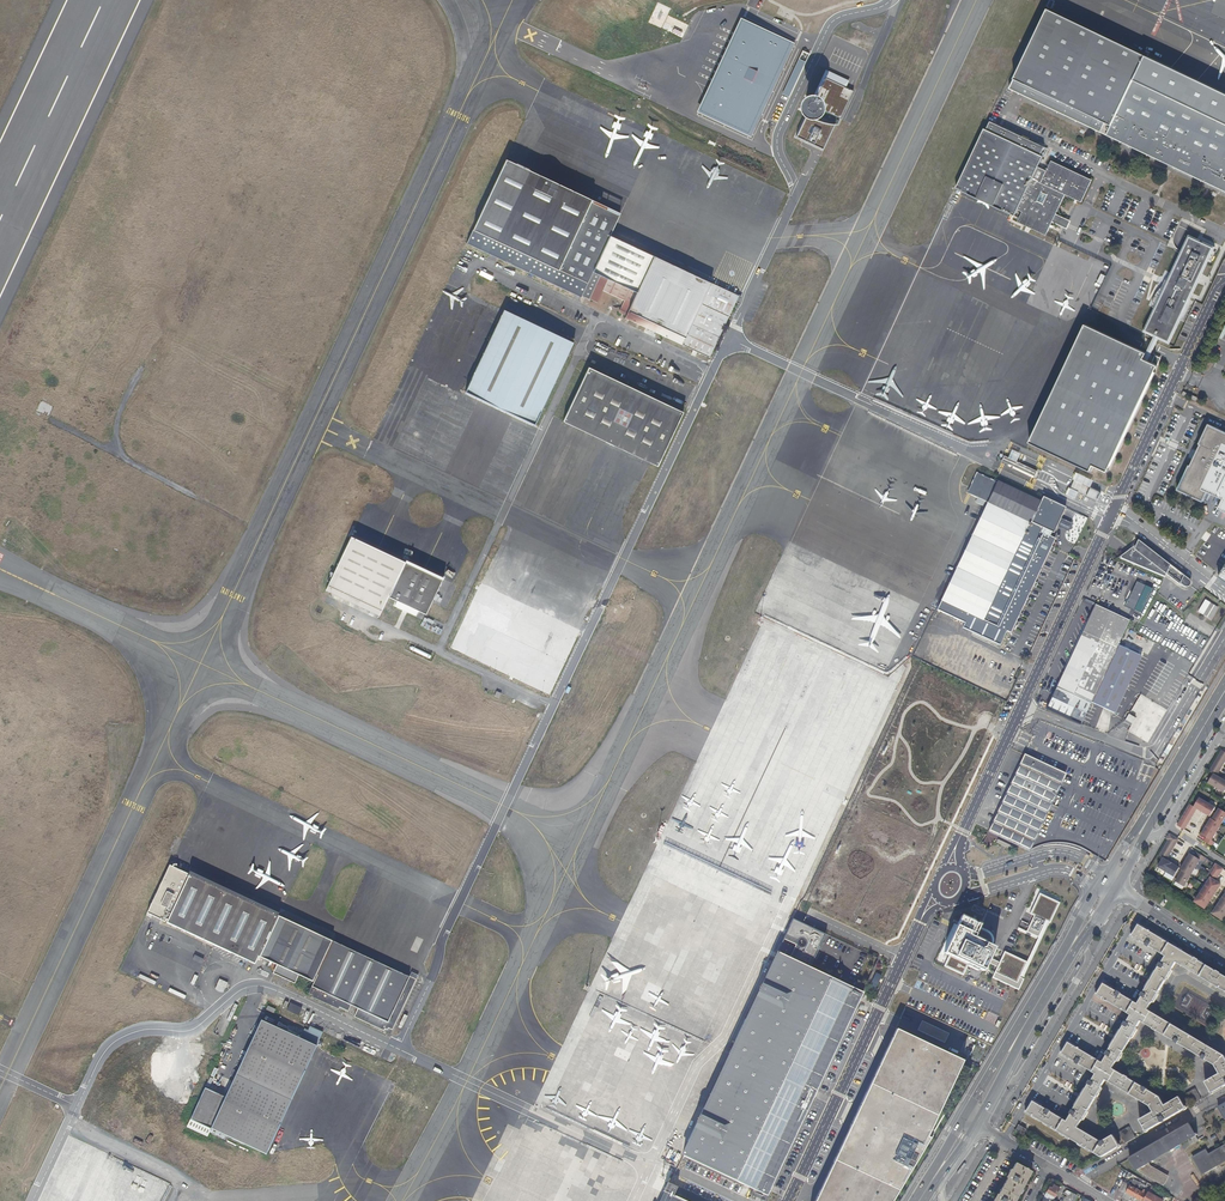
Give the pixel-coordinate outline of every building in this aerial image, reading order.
[(1048,10),(1012,88),(1224,192),(1224,124),(1134,80),(1146,56),(1048,10)] [(793,42),(739,18),(697,111),(750,135),(793,42)] [(840,119),(853,91),(826,78),(816,99),(819,101),(814,102),(816,104),(816,106),(821,105),(819,109),(840,119)] [(809,99),(806,98),(803,99),(801,101),(799,104),(798,107),(798,110),(799,113),(801,115),(804,116),(807,117),(810,116),(813,115),(815,112),(816,110),(816,106),(816,104),(814,102),(812,100),(809,99)] [(999,125),(990,122),(989,121),(985,129),(984,128),(956,188),(968,194),(969,194),(1003,210),(1015,216),(1018,210),(1022,212),(1018,222),(1046,235),(1052,222),(1067,229),(1071,221),(1056,214),(1065,195),(1081,202),(1092,180),(1051,161),(1047,171),(1038,167),(1043,156),(1041,155),(1045,147),(999,125)] [(506,159),(466,244),(581,298),(582,296),(597,302),(603,291),(624,301),(619,312),(626,316),(625,318),(709,358),(738,296),(610,236),(620,215),(591,202),(592,200),(506,159)] [(1155,308),(1144,332),(1170,344),(1215,247),(1189,235),(1164,288),(1166,289),(1156,308),(1155,308)] [(534,426),(573,342),(504,310),(465,393),(534,426)] [(1147,355),(1086,326),(1029,442),(1091,473),(1094,467),(1108,473),(1160,369),(1146,362),(1147,355)] [(658,466),(683,412),(620,382),(588,367),(563,421),(602,440),(658,466)] [(1208,424),(1199,444),(1200,445),(1190,466),(1188,466),(1177,490),(1203,502),(1207,492),(1222,499),(1218,509),(1224,513),(1224,432),(1208,424)] [(1037,470),(1005,455),(1002,461),(1032,475),(1034,477),(1037,472),(1037,470)] [(1050,537),(1052,533),(1054,534),(1057,527),(1057,526),(1057,525),(1061,518),(1065,508),(1043,497),(1040,503),(997,482),(976,472),(967,493),(971,495),(987,503),(941,600),(937,610),(964,623),(962,628),(1000,645),(1006,631),(1011,633),(1055,539),(1050,537)] [(1072,524),(1061,518),(1057,525),(1057,526),(1069,532),(1070,530),(1071,530),(1071,529),(1072,529),(1072,528),(1072,527),(1072,526),(1071,526),(1072,524)] [(405,562),(351,536),(338,564),(328,586),(382,611),(405,562)] [(1188,579),(1138,540),(1135,545),(1133,550),(1134,550),(1133,552),(1132,551),(1130,556),(1124,553),(1118,558),(1164,578),(1166,575),(1181,587),(1182,586),(1183,587),(1184,587),(1186,588),(1187,588),(1188,587),(1189,586),(1190,585),(1190,583),(1190,582),(1190,580),(1188,579)] [(1130,556),(1132,551),(1133,550),(1135,545),(1124,553),(1130,556)] [(443,579),(406,562),(390,597),(426,614),(443,579)] [(1093,601),(1047,706),(1082,723),(1090,701),(1114,713),(1143,653),(1119,640),(1129,618),(1093,601)] [(568,638),(521,616),(498,664),(498,665),(496,669),(542,691),(550,695),(552,690),(575,642),(570,640),(568,639),(568,638)] [(1222,751),(1209,771),(1213,774),(1205,787),(1212,791),(1215,787),(1223,792),(1224,790),(1224,781),(1216,776),(1224,761),(1224,753),(1222,751)] [(988,831),(1029,850),(1065,774),(1024,755),(988,831)] [(1189,805),(1177,825),(1185,830),(1197,810),(1210,818),(1215,809),(1199,800),(1194,808),(1189,805)] [(1218,810),(1202,835),(1211,841),(1224,817),(1224,814),(1218,810)] [(985,834),(982,842),(991,846),(995,838),(985,834)] [(1179,841),(1171,836),(1159,857),(1163,859),(1158,868),(1174,877),(1179,869),(1167,862),(1179,841)] [(1200,860),(1192,855),(1176,882),(1183,886),(1200,860)] [(1207,876),(1210,879),(1195,901),(1204,907),(1219,885),(1214,881),(1222,869),(1215,864),(1207,876)] [(409,977),(189,874),(188,877),(187,876),(188,874),(170,865),(147,913),(154,916),(153,918),(159,921),(159,919),(165,922),(166,919),(168,920),(167,923),(255,964),(259,956),(264,959),(262,964),(271,968),(273,963),(276,965),(273,973),(295,984),(299,975),(314,982),(312,987),(348,1004),(370,1001),(399,998),(409,977)] [(1224,879),(1224,870),(1224,869),(1216,880),(1221,884),(1224,879)] [(282,904),(293,881),(273,871),(262,894),(282,904)] [(1059,900),(1038,892),(1029,911),(1050,920),(1059,900)] [(1212,913),(1221,920),(1224,914),(1224,894),(1212,913)] [(980,924),(962,916),(944,952),(981,972),(993,947),(975,937),(980,924)] [(1102,1159),(1120,1149),(1114,1137),(1102,1143),(1078,1129),(1082,1123),(1083,1122),(1103,1089),(1102,1088),(1106,1082),(1150,1108),(1153,1114),(1140,1121),(1147,1133),(1185,1110),(1178,1099),(1164,1107),(1159,1099),(1112,1071),(1116,1064),(1118,1064),(1138,1031),(1137,1030),(1141,1023),(1214,1067),(1219,1075),(1205,1083),(1211,1095),(1224,1087),(1224,1060),(1223,1056),(1148,1012),(1151,1005),(1152,1005),(1173,971),(1172,970),(1176,963),(1224,993),(1224,977),(1139,926),(1132,937),(1167,957),(1138,1005),(1104,985),(1097,997),(1131,1017),(1103,1064),(1069,1044),(1062,1056),(1096,1075),(1068,1123),(1034,1102),(1028,1113),(1102,1159)] [(1026,960),(1004,950),(993,976),(1015,986),(1026,960)] [(777,952),(681,1156),(768,1196),(864,993),(777,952)] [(380,1036),(394,1009),(378,1011),(357,1014),(364,1017),(359,1026),(380,1036)] [(914,1030),(943,1041),(947,1031),(918,1020),(914,1030)] [(263,1024),(259,1025),(225,1097),(205,1088),(190,1119),(266,1155),(266,1154),(317,1046),(266,1022),(263,1024)] [(978,1067),(895,1029),(815,1200),(897,1200),(978,1067)] [(1187,1093),(1193,1103),(1201,1099),(1195,1089),(1187,1093)] [(1189,1125),(1130,1160),(1136,1171),(1137,1172),(1138,1172),(1139,1174),(1164,1189),(1168,1180),(1150,1170),(1149,1168),(1148,1166),(1198,1136),(1197,1134),(1195,1135),(1189,1125)] [(1129,1127),(1118,1132),(1124,1142),(1134,1137),(1129,1127)] [(1206,1156),(1204,1152),(1191,1159),(1201,1176),(1224,1161),(1224,1145),(1206,1156)] [(1029,1178),(1013,1170),(1010,1176),(1008,1176),(1003,1184),(1005,1185),(997,1199),(995,1198),(993,1200),(1017,1200),(1029,1178)] [(1119,1199),(1123,1200),(1131,1200),(1132,1198),(1137,1200),(1143,1200),(1147,1194),(1151,1187),(1147,1185),(1142,1194),(1136,1191),(1140,1184),(1133,1181),(1129,1187),(1123,1183),(1118,1193),(1119,1199)] [(673,1194),(678,1186),(668,1182),(663,1191),(659,1200),(686,1200),(673,1194)] [(1043,1192),(1039,1199),(1041,1200),(1043,1200),(1050,1200),(1058,1189),(1052,1186),(1043,1192)] [(1069,1193),(1064,1200),(1072,1200),(1075,1195),(1069,1193)]
